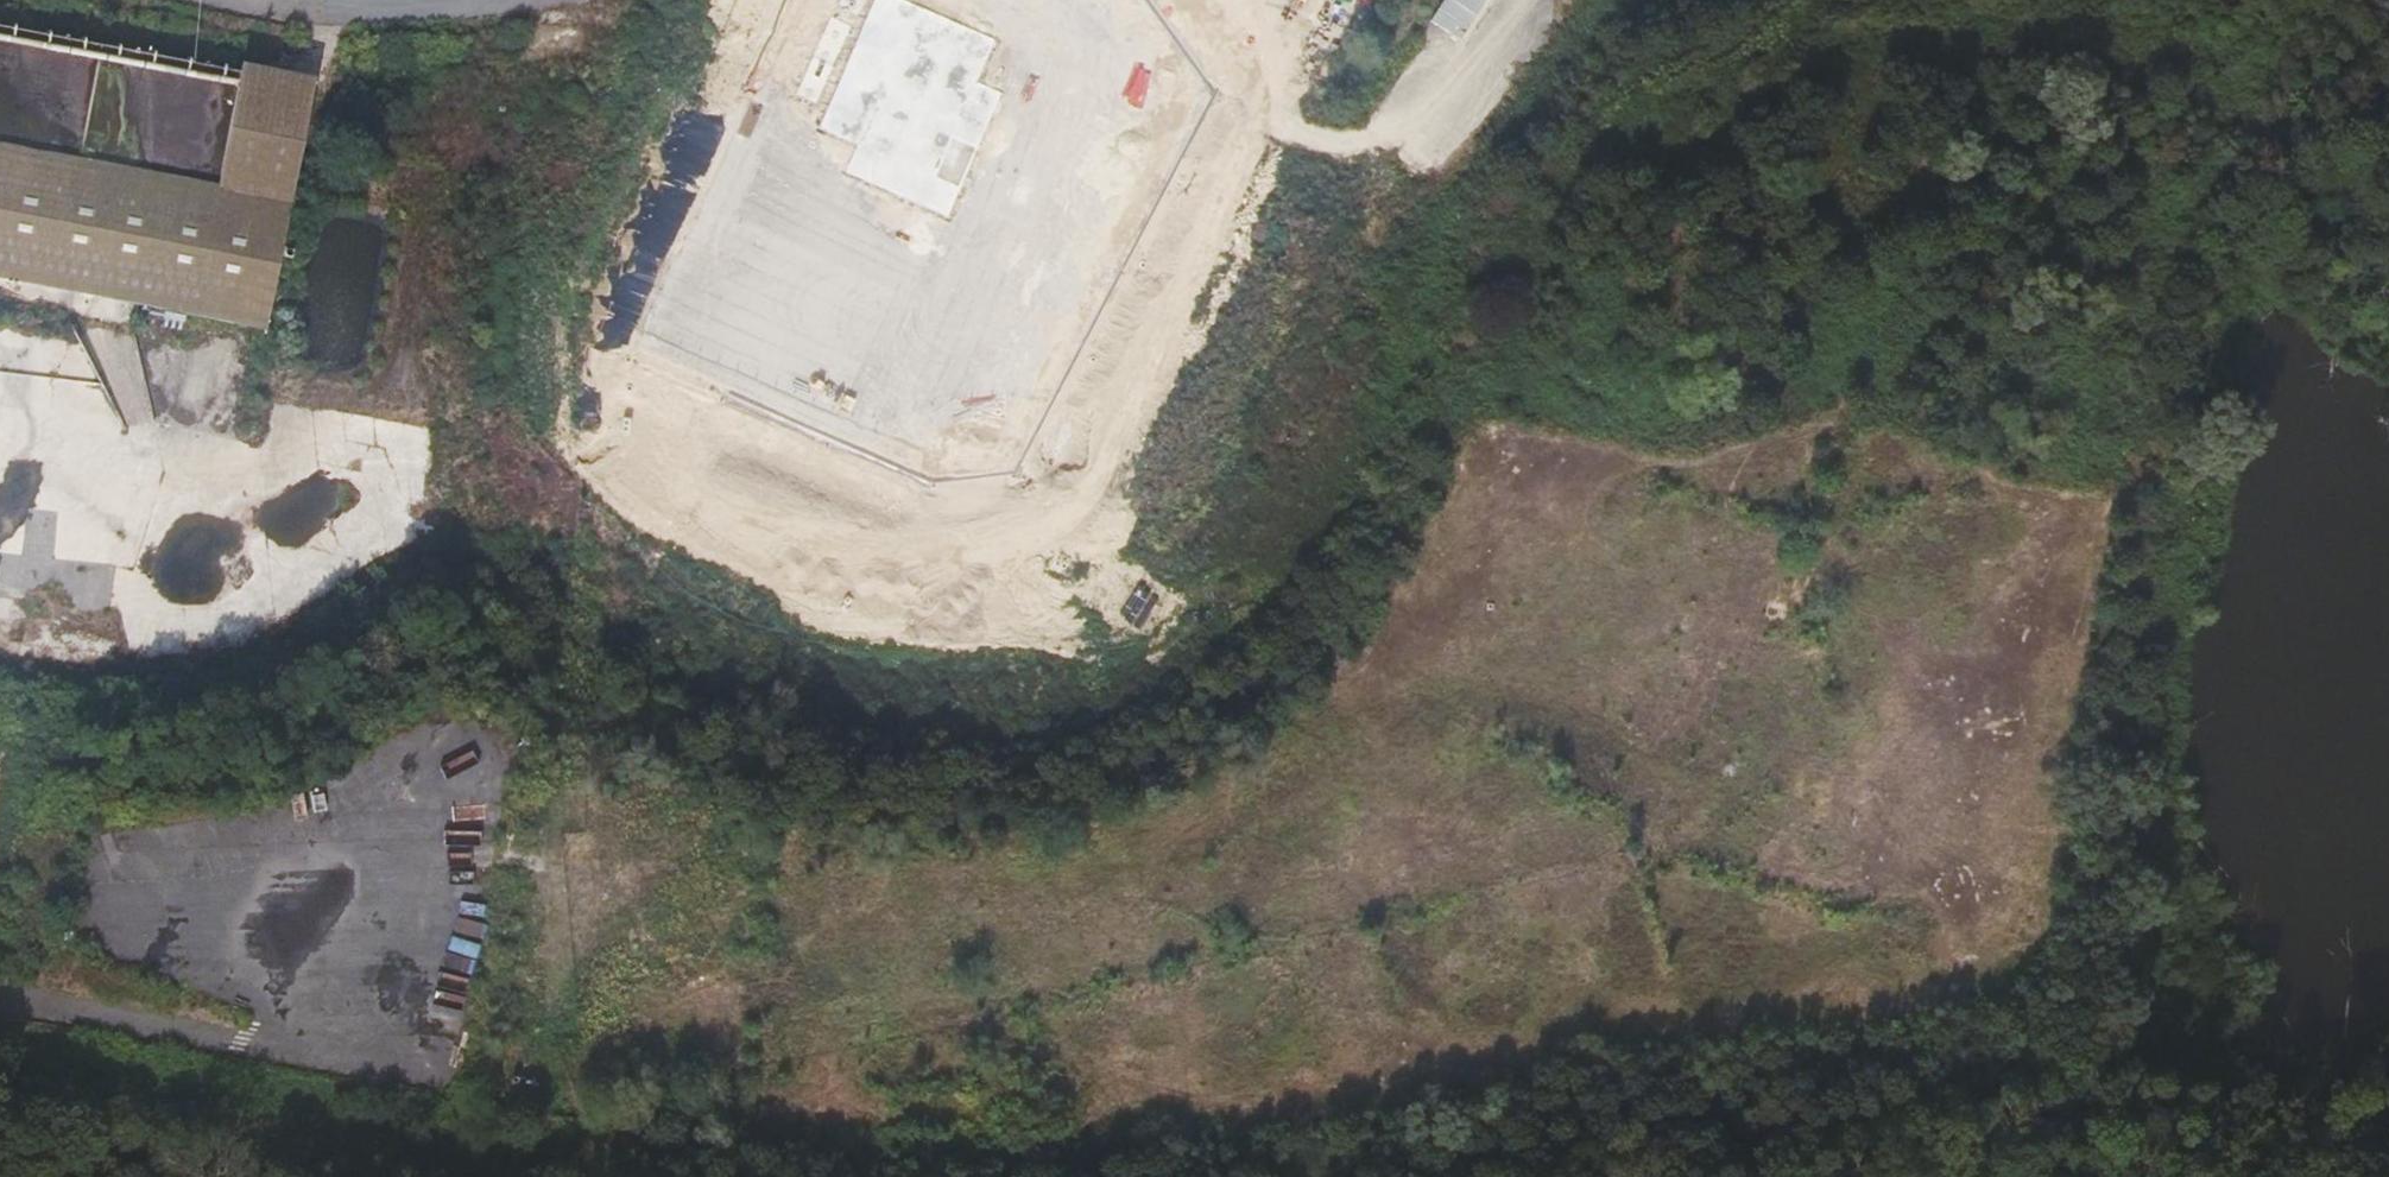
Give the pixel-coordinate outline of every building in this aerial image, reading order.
[(910,0),(877,0),(821,127),(857,143),(843,174),(946,219),(1002,92),(977,81),(996,38),(910,0)] [(264,337),(312,83),(236,68),(233,89),(0,46),(0,287),(264,337)]
